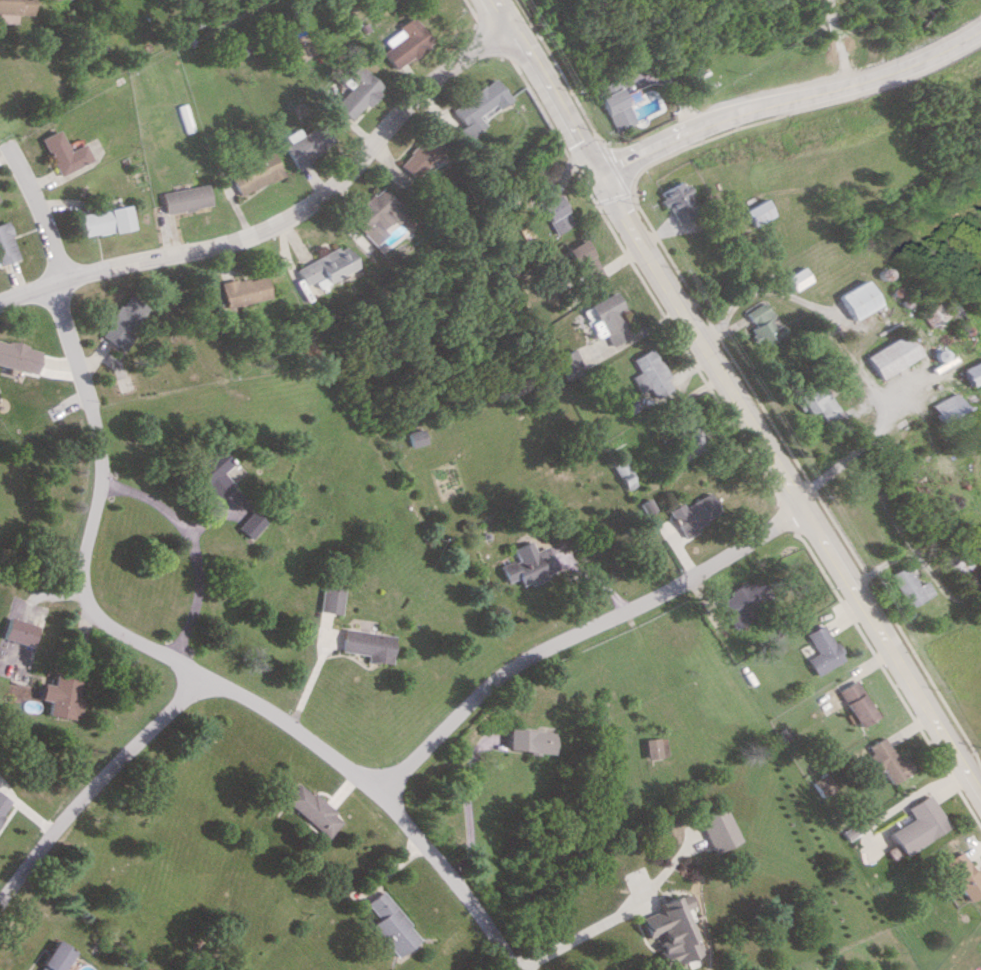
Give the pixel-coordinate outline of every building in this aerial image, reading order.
[(33,13),(34,0),(0,0),(0,12),(33,13)] [(380,39),(386,47),(380,52),(393,69),(420,49),(418,46),(426,40),(408,17),(380,39)] [(331,104),(348,120),(380,88),(355,63),(343,76),(351,84),(331,104)] [(506,101),(489,78),(448,108),(460,125),(456,128),(462,135),(506,101)] [(614,132),(635,124),(622,87),(601,95),(614,132)] [(294,166),(329,146),(321,132),(314,137),(307,125),(286,137),(289,143),(283,147),(294,166)] [(40,137),(56,175),(89,161),(82,143),(66,150),(58,130),(40,137)] [(443,147),(428,132),(397,161),(411,176),(443,147)] [(281,175),(270,152),(228,173),(239,195),(281,175)] [(659,192),(678,224),(701,211),(682,179),(659,192)] [(209,205),(204,183),(159,192),(164,214),(209,205)] [(537,204),(553,234),(571,224),(555,194),(537,204)] [(745,209),(753,225),(775,216),(767,199),(745,209)] [(130,228),(126,204),(77,214),(82,237),(130,228)] [(5,221),(0,222),(0,263),(17,258),(5,221)] [(586,290),(605,280),(583,239),(564,249),(586,290)] [(352,267),(339,244),(293,269),(302,285),(320,275),(324,283),(352,267)] [(811,280),(803,267),(786,277),(794,290),(811,280)] [(268,297),(262,273),(219,284),(225,307),(268,297)] [(878,305),(865,280),(839,294),(852,319),(878,305)] [(610,346),(627,338),(615,311),(622,308),(615,292),(582,307),(595,338),(605,334),(610,346)] [(120,350),(147,309),(124,294),(97,336),(120,350)] [(759,348),(783,334),(765,300),(744,312),(751,325),(748,327),(759,348)] [(865,355),(878,378),(918,355),(905,332),(865,355)] [(33,374),(39,350),(0,340),(0,365),(33,374)] [(678,389),(650,347),(631,359),(639,371),(632,376),(641,390),(648,385),(658,402),(678,389)] [(565,377),(582,368),(571,348),(554,358),(565,377)] [(965,386),(980,379),(980,358),(957,369),(965,386)] [(817,408),(829,429),(843,421),(819,382),(795,397),(806,415),(817,408)] [(927,403),(937,425),(961,414),(952,393),(927,403)] [(678,425),(685,455),(707,450),(699,420),(678,425)] [(411,447),(425,443),(421,428),(407,432),(411,447)] [(230,464),(213,445),(188,468),(218,500),(233,486),(220,473),(230,464)] [(683,506),(682,503),(669,509),(684,538),(698,531),(695,525),(720,513),(710,493),(683,506)] [(249,539),(264,522),(251,510),(235,527),(249,539)] [(559,571),(549,545),(534,551),(530,541),(512,548),(516,559),(500,565),(506,582),(518,578),(521,585),(559,571)] [(915,585),(906,565),(889,573),(905,607),(931,595),(925,581),(915,585)] [(731,626),(768,606),(754,580),(717,599),(731,626)] [(318,612),(339,614),(342,588),(320,586),(318,612)] [(3,640),(35,645),(38,623),(6,619),(3,640)] [(804,658),(814,676),(842,659),(822,623),(804,633),(815,653),(804,658)] [(339,651),(365,654),(364,661),(389,664),(392,635),(341,629),(339,651)] [(47,715),(77,720),(80,698),(75,697),(79,677),(54,673),(52,684),(42,683),(39,700),(49,701),(47,715)] [(857,727),(875,716),(855,680),(836,690),(857,727)] [(505,750),(549,754),(551,732),(507,728),(505,750)] [(865,746),(869,753),(862,758),(871,774),(880,769),(888,783),(911,771),(903,757),(896,760),(883,736),(865,746)] [(664,737),(642,739),(645,759),(666,757),(664,737)] [(298,781),(281,798),(323,839),(340,821),(298,781)] [(9,802),(0,795),(0,814),(9,802)] [(905,859),(892,837),(914,823),(907,811),(929,798),(950,832),(905,859)] [(695,817),(710,853),(737,841),(723,806),(695,817)] [(975,878),(976,877),(958,849),(938,862),(965,902),(980,891),(980,887),(975,878)] [(367,924),(389,957),(413,941),(380,890),(362,902),(374,919),(367,924)] [(679,910),(690,907),(686,894),(676,897),(679,910)] [(642,938),(657,933),(660,945),(655,947),(661,965),(695,954),(677,895),(653,903),(656,911),(635,918),(642,938)] [(71,951),(54,939),(34,969),(58,969),(71,951)]
